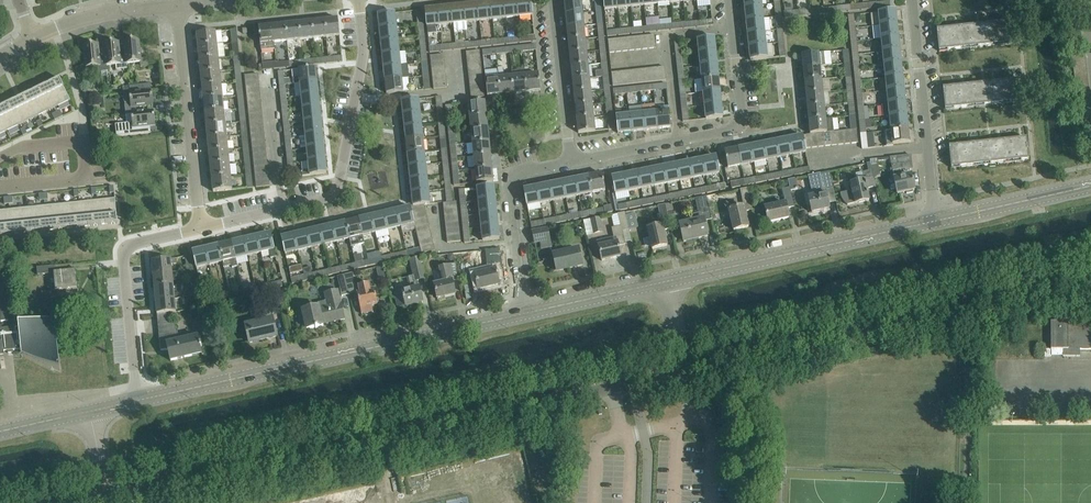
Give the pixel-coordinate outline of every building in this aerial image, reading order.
[(517,0),(513,0),(504,1),(506,18),(519,16),(517,0)] [(519,16),(532,15),(531,0),(517,0),(519,16)] [(582,13),(581,0),(574,0),(564,1),(566,15),(582,13)] [(617,0),(603,0),(604,9),(618,8),(617,0)] [(618,8),(631,7),(630,0),(617,0),(618,8)] [(504,1),(491,2),(493,19),(506,18),(504,1)] [(491,2),(478,4),(480,21),(493,19),(491,2)] [(480,21),(478,4),(465,5),(467,22),(480,21)] [(467,22),(465,5),(452,6),(454,23),(467,22)] [(454,23),(452,6),(439,8),(440,25),(454,23)] [(763,20),(762,6),(745,8),(746,21),(763,20)] [(439,8),(425,9),(427,26),(428,34),(436,33),(436,25),(440,25),(439,8)] [(880,26),(897,24),(895,10),(878,12),(880,26)] [(379,27),(396,26),(395,13),(378,14),(379,27)] [(582,13),(566,15),(567,28),(584,26),(582,13)] [(338,19),(325,20),(326,37),(340,35),(338,19)] [(325,20),(311,21),(313,38),(326,37),(325,20)] [(763,20),(746,21),(748,34),(764,33),(763,20)] [(311,21),(298,23),(299,40),(313,38),(311,21)] [(1008,22),(998,23),(1000,41),(1008,41),(1008,43),(1016,43),(1014,21),(1010,22),(1011,24),(1012,25),(1010,25),(1011,28),(1008,28),(1008,22)] [(298,23),(285,24),(287,41),(299,40),(298,23)] [(1000,41),(998,23),(989,24),(990,30),(987,30),(987,27),(984,28),(983,25),(985,46),(993,45),(992,42),(1000,41)] [(287,41),(285,24),(272,26),(274,42),(287,41)] [(897,24),(880,26),(881,39),(898,37),(897,24)] [(977,25),(968,26),(970,45),(978,44),(978,47),(985,46),(983,25),(983,28),(980,28),(980,31),(978,31),(977,25)] [(274,42),(272,26),(259,27),(261,50),(275,49),(274,42)] [(396,26),(379,27),(381,41),(398,39),(396,26)] [(585,39),(584,26),(567,28),(568,41),(585,39)] [(970,45),(968,26),(958,27),(959,33),(957,33),(956,30),(953,31),(953,28),(952,28),(955,49),(962,48),(962,45),(970,45)] [(955,49),(952,28),(952,31),(949,31),(949,34),(947,34),(946,29),(937,30),(939,51),(940,51),(939,48),(947,47),(947,50),(955,49)] [(198,46),(217,44),(216,31),(196,33),(198,46)] [(766,46),(764,33),(748,34),(749,47),(766,46)] [(647,35),(641,36),(642,49),(649,49),(647,35)] [(647,35),(649,49),(656,48),(654,35),(647,35)] [(642,49),(641,36),(634,37),(636,50),(642,49)] [(634,37),(628,38),(629,51),(636,50),(634,37)] [(900,51),(898,37),(881,39),(883,52),(900,51)] [(614,39),(616,52),(622,52),(621,38),(614,39)] [(628,38),(621,38),(622,52),(629,51),(628,38)] [(699,53),(716,51),(714,38),(697,40),(699,53)] [(127,63),(140,62),(141,67),(149,66),(148,60),(148,58),(146,58),(140,58),(138,39),(124,41),(126,55),(127,63)] [(399,52),(398,39),(381,41),(382,54),(399,52)] [(587,52),(585,39),(568,41),(570,53),(587,52)] [(608,40),(609,53),(616,52),(614,39),(608,40)] [(127,63),(126,55),(119,56),(118,42),(104,43),(105,54),(106,58),(107,65),(116,64),(116,70),(128,69),(127,63)] [(107,65),(106,58),(99,59),(98,44),(84,45),(86,68),(95,66),(96,72),(101,71),(107,71),(108,71),(107,65)] [(217,45),(217,44),(198,46),(199,60),(218,58),(224,57),(223,44),(217,45)] [(767,58),(766,46),(749,47),(750,60),(767,58)] [(467,58),(480,57),(480,50),(466,52),(467,58)] [(716,51),(699,53),(700,67),(717,65),(716,51)] [(901,63),(900,51),(883,52),(884,65),(901,63)] [(399,52),(382,54),(384,67),(401,65),(399,52)] [(588,65),(587,52),(570,53),(571,67),(588,65)] [(803,68),(820,67),(819,53),(802,55),(803,68)] [(431,62),(444,60),(444,54),(430,55),(431,62)] [(480,57),(467,58),(468,65),(481,63),(480,57)] [(218,58),(199,60),(201,73),(220,71),(218,58)] [(444,60),(431,62),(431,69),(445,67),(444,60)] [(481,63),(468,65),(468,72),(482,70),(481,63)] [(902,76),(901,63),(884,65),(885,78),(902,76)] [(384,67),(385,80),(402,78),(408,77),(407,64),(401,65),(384,67)] [(590,78),(588,65),(571,67),(573,80),(590,78)] [(719,78),(717,65),(700,67),(702,80),(719,78)] [(445,67),(431,69),(432,75),(446,74),(445,67)] [(659,81),(658,67),(651,68),(653,81),(659,81)] [(665,67),(658,67),(659,81),(666,80),(665,67)] [(822,79),(820,67),(803,68),(805,81),(822,79)] [(299,82),(317,81),(315,68),(298,69),(299,82)] [(653,81),(651,68),(645,69),(646,82),(653,81)] [(646,82),(645,69),(638,70),(639,83),(646,82)] [(482,70),(468,72),(469,78),(483,76),(482,70)] [(514,93),(527,92),(525,75),(517,76),(517,70),(511,71),(512,76),(514,93)] [(631,70),(625,71),(626,84),(633,84),(631,70)] [(639,83),(638,70),(631,70),(633,84),(639,83)] [(220,71),(201,73),(202,86),(221,84),(220,71)] [(291,79),(284,79),(283,71),(278,72),(279,85),(285,84),(291,83),(291,79)] [(626,84),(625,71),(618,72),(620,85),(626,84)] [(620,85),(618,72),(611,73),(613,86),(620,85)] [(525,75),(527,92),(541,90),(539,73),(525,75)] [(245,82),(259,80),(258,74),(244,75),(245,82)] [(446,81),(446,74),(432,75),(433,82),(446,81)] [(484,83),(483,76),(469,78),(470,85),(484,83)] [(512,76),(499,78),(501,95),(514,93),(512,76)] [(902,76),(885,78),(887,91),(904,90),(902,76)] [(59,78),(43,86),(54,108),(70,100),(59,78)] [(402,78),(385,80),(386,94),(403,92),(402,78)] [(501,95),(499,78),(486,79),(487,96),(501,95)] [(591,91),(590,78),(573,80),(574,93),(591,91)] [(719,78),(702,80),(703,93),(720,91),(719,78)] [(823,93),(822,79),(805,81),(806,94),(823,93)] [(259,87),(259,80),(245,82),(246,88),(259,87)] [(1014,80),(1005,81),(1006,100),(1014,99),(1015,102),(1022,101),(1020,80),(1017,80),(1017,83),(1018,83),(1018,84),(1017,84),(1017,86),(1014,86),(1014,80)] [(318,94),(317,81),(299,82),(301,96),(318,94)] [(446,81),(433,82),(433,89),(447,87),(446,81)] [(990,83),(989,83),(991,104),(999,103),(999,101),(1006,100),(1005,81),(995,82),(996,88),(993,88),(993,86),(990,86),(990,83)] [(484,90),(484,83),(470,85),(471,91),(484,90)] [(991,104),(989,83),(989,86),(986,86),(986,89),(984,89),(983,84),(974,85),(976,103),(984,102),(984,105),(991,104)] [(151,84),(129,86),(130,92),(152,90),(151,84)] [(222,97),(221,84),(202,86),(203,99),(222,97)] [(959,86),(961,107),(968,107),(968,104),(976,103),(974,85),(965,86),(965,91),(963,92),(962,89),(959,89),(959,86)] [(43,86),(27,94),(38,116),(54,108),(43,86)] [(961,107),(959,86),(958,86),(959,89),(955,90),(956,93),(953,93),(953,87),(943,88),(945,109),(946,109),(946,106),(953,105),(953,108),(961,107)] [(259,87),(246,88),(246,95),(260,93),(259,87)] [(126,114),(139,113),(138,106),(153,104),(152,90),(124,93),(124,94),(123,96),(124,101),(125,103),(126,114)] [(485,96),(484,90),(471,91),(472,98),(485,96)] [(904,90),(887,91),(888,104),(905,102),(904,90)] [(592,104),(591,91),(574,93),(575,106),(592,104)] [(721,104),(720,91),(703,93),(704,106),(721,104)] [(261,100),(260,93),(246,95),(247,101),(261,100)] [(823,93),(806,94),(807,107),(824,106),(823,93)] [(27,94),(11,101),(22,124),(38,116),(27,94)] [(320,107),(318,94),(301,96),(302,109),(320,107)] [(224,110),(222,97),(203,99),(205,112),(224,110)] [(403,114),(420,112),(419,99),(402,100),(403,114)] [(261,107),(261,100),(247,101),(248,108),(261,107)] [(0,107),(0,118),(6,131),(22,124),(11,101),(0,107)] [(470,116),(486,115),(485,102),(468,103),(470,116)] [(907,116),(905,102),(888,104),(890,117),(907,116)] [(594,117),(592,104),(575,106),(577,119),(594,117)] [(723,117),(721,104),(704,106),(706,119),(723,117)] [(824,106),(807,107),(809,121),(826,119),(824,106)] [(885,106),(877,106),(879,116),(886,115),(885,106)] [(262,113),(261,107),(248,108),(249,115),(262,113)] [(320,107),(302,109),(304,122),(321,120),(320,107)] [(655,112),(657,129),(671,127),(669,110),(661,111),(660,107),(655,107),(655,112)] [(225,123),(224,110),(205,112),(206,125),(225,123)] [(1078,111),(1079,118),(1082,117),(1090,116),(1090,110),(1078,111)] [(154,111),(139,113),(126,114),(131,114),(132,122),(127,123),(128,135),(142,134),(141,126),(155,125),(154,111)] [(420,112),(403,114),(405,127),(422,125),(420,112)] [(655,112),(642,114),(644,130),(657,129),(655,112)] [(262,113),(249,115),(249,121),(263,120),(262,113)] [(642,114),(629,115),(631,132),(644,130),(642,114)] [(488,128),(486,115),(470,116),(471,130),(488,128)] [(631,132),(629,115),(616,117),(618,133),(631,132)] [(908,129),(907,116),(890,117),(891,131),(908,129)] [(1082,117),(1084,133),(1090,132),(1090,116),(1082,117)] [(595,131),(594,117),(577,119),(578,133),(595,131)] [(809,121),(810,134),(817,133),(824,132),(830,132),(834,131),(832,118),(826,119),(809,121)] [(321,120),(304,122),(305,135),(322,133),(321,120)] [(227,137),(225,123),(206,125),(207,139),(227,137)] [(422,125),(405,127),(406,139),(423,138),(422,125)] [(264,133),(263,126),(250,128),(251,134),(264,133)] [(488,128),(471,130),(472,143),(489,141),(488,128)] [(857,129),(851,129),(850,130),(852,143),(858,143),(857,129)] [(908,129),(891,131),(884,132),(886,146),(893,145),(892,144),(909,142),(908,129)] [(844,130),(837,131),(838,145),(845,144),(844,130)] [(850,130),(844,130),(845,144),(852,143),(850,130)] [(834,131),(830,132),(832,145),(838,145),(837,131),(834,131)] [(824,132),(817,133),(819,147),(825,146),(824,132)] [(832,145),(830,132),(824,132),(825,146),(832,145)] [(322,133),(305,135),(306,148),(324,146),(322,133)] [(817,133),(810,134),(812,148),(819,147),(817,133)] [(812,148),(810,134),(802,135),(805,148),(812,148)] [(802,135),(788,138),(792,155),(806,152),(805,148),(802,135)] [(228,149),(227,137),(207,139),(209,151),(228,149)] [(424,151),(423,138),(406,139),(407,153),(424,151)] [(788,138),(776,141),(780,158),(792,155),(788,138)] [(1020,139),(1011,140),(1013,158),(1020,157),(1021,160),(1029,159),(1026,138),(1023,138),(1023,141),(1024,141),(1024,142),(1023,142),(1023,145),(1021,145),(1020,139)] [(266,146),(265,140),(251,141),(252,148),(266,146)] [(1013,158),(1011,140),(1001,141),(1002,147),(1000,147),(999,144),(996,144),(996,141),(995,141),(998,163),(1005,162),(1005,159),(1013,158)] [(489,141),(472,143),(474,156),(491,155),(489,141)] [(780,158),(776,141),(763,144),(766,161),(780,158)] [(989,142),(980,143),(982,161),(990,161),(990,163),(998,163),(995,141),(995,145),(992,145),(992,148),(990,148),(989,142)] [(965,145),(967,166),(974,165),(974,162),(982,161),(980,143),(971,144),(971,150),(969,150),(969,147),(965,148),(965,145)] [(763,144),(750,146),(754,164),(766,161),(763,144)] [(967,166),(965,145),(965,148),(962,148),(962,151),(960,151),(959,145),(949,146),(951,168),(952,167),(952,165),(959,164),(960,167),(967,166)] [(266,146),(252,148),(253,154),(266,153),(266,146)] [(325,160),(324,146),(306,148),(308,162),(325,160)] [(754,164),(750,146),(737,149),(741,166),(754,164)] [(228,149),(209,151),(210,165),(229,163),(228,149)] [(741,166),(737,149),(724,152),(728,169),(741,166)] [(424,151),(407,153),(409,166),(426,164),(424,151)] [(266,153),(253,154),(253,161),(267,159),(266,153)] [(492,168),(491,155),(474,156),(475,169),(492,168)] [(911,155),(890,157),(894,178),(897,194),(915,190),(913,182),(914,182),(913,180),(912,180),(911,175),(902,177),(901,170),(899,165),(912,163),(911,155)] [(716,156),(703,159),(706,176),(720,173),(716,156)] [(268,166),(267,159),(253,161),(254,167),(268,166)] [(703,159),(690,162),(693,179),(706,176),(703,159)] [(325,160),(308,162),(309,170),(302,171),(302,176),(327,173),(325,160)] [(690,162),(677,164),(680,181),(693,179),(690,162)] [(231,176),(229,163),(210,165),(212,178),(231,176)] [(426,164),(409,166),(410,179),(427,177),(426,164)] [(680,181),(677,164),(664,167),(667,184),(680,181)] [(268,166),(254,167),(255,174),(268,172),(268,166)] [(664,167),(651,169),(654,186),(667,184),(664,167)] [(492,168),(475,169),(476,183),(493,181),(492,168)] [(654,186),(651,169),(638,172),(641,189),(654,186)] [(852,191),(840,193),(842,198),(844,202),(848,205),(869,200),(867,188),(876,186),(872,170),(869,171),(862,172),(864,181),(850,184),(852,191)] [(268,172),(255,174),(255,180),(269,179),(268,172)] [(641,189),(638,172),(625,174),(628,191),(641,189)] [(814,196),(808,197),(812,213),(829,209),(826,193),(825,193),(824,191),(833,189),(829,172),(820,174),(822,184),(812,187),(814,196)] [(602,173),(589,176),(592,193),(605,190),(602,173)] [(628,191),(625,174),(612,177),(615,194),(628,191)] [(231,176),(212,178),(213,192),(232,190),(231,176)] [(592,193),(589,176),(575,179),(579,195),(592,193)] [(429,191),(427,177),(410,179),(412,192),(429,191)] [(270,186),(269,179),(255,180),(256,187),(270,186)] [(579,195),(575,179),(562,182),(566,198),(579,195)] [(562,182),(549,184),(553,201),(566,198),(562,182)] [(553,201),(549,184),(537,187),(540,203),(553,201)] [(708,187),(710,193),(723,190),(722,185),(708,187)] [(478,201),(495,200),(494,186),(477,188),(478,201)] [(540,203),(537,187),(524,190),(527,206),(540,203)] [(794,207),(792,196),(790,187),(782,189),(785,204),(765,208),(768,223),(789,218),(787,208),(794,207)] [(460,203),(466,203),(465,195),(467,195),(467,191),(476,190),(476,188),(464,189),(459,190),(460,203)] [(752,210),(750,199),(748,188),(740,190),(743,207),(729,210),(734,230),(749,227),(745,212),(752,210)] [(682,193),(683,198),(697,195),(695,190),(682,193)] [(430,204),(429,191),(412,192),(413,206),(424,205),(430,204)] [(656,198),(657,203),(671,201),(669,195),(656,198)] [(696,198),(699,212),(692,214),(694,221),(680,224),(684,242),(708,236),(704,221),(713,219),(707,196),(696,198)] [(115,198),(97,200),(99,225),(117,223),(115,198)] [(643,201),(644,206),(657,203),(656,198),(643,201)] [(97,200),(79,202),(82,227),(99,225),(97,200)] [(497,212),(495,200),(478,201),(480,214),(497,212)] [(453,202),(447,202),(443,203),(444,209),(457,208),(457,201),(453,202)] [(79,202),(62,204),(64,229),(82,227),(79,202)] [(62,204),(44,206),(47,230),(64,229),(62,204)] [(669,222),(668,218),(665,205),(665,204),(658,206),(662,224),(647,228),(652,249),(667,245),(664,230),(671,228),(669,222)] [(671,204),(665,205),(668,218),(669,222),(675,221),(673,212),(671,204)] [(413,206),(410,207),(412,214),(426,211),(424,205),(413,206)] [(44,206),(27,208),(30,232),(47,230),(44,206)] [(595,210),(596,215),(613,212),(612,206),(595,210)] [(412,214),(410,207),(398,210),(401,226),(414,223),(414,221),(412,214)] [(27,208),(9,210),(12,234),(30,232),(27,208)] [(458,215),(457,208),(444,209),(445,216),(458,215)] [(0,211),(0,235),(12,234),(9,210),(0,211)] [(401,226),(398,210),(385,213),(388,229),(401,226)] [(426,211),(412,214),(414,221),(427,218),(426,211)] [(497,212),(480,214),(481,228),(498,226),(497,212)] [(614,238),(597,241),(598,247),(599,250),(602,261),(621,256),(618,245),(625,244),(622,231),(629,230),(626,219),(624,212),(618,213),(621,226),(612,228),(614,238)] [(385,213),(372,216),(376,232),(388,229),(385,213)] [(458,215),(445,216),(445,223),(459,221),(458,215)] [(376,232),(372,216),(359,219),(363,235),(376,232)] [(427,218),(414,221),(414,223),(415,227),(429,224),(427,218)] [(359,219),(346,222),(350,238),(363,235),(359,219)] [(592,221),(595,233),(602,232),(599,219),(592,221)] [(460,228),(459,221),(445,223),(446,229),(460,228)] [(346,222),(333,225),(337,241),(350,238),(346,222)] [(429,224),(415,227),(417,234),(430,231),(429,224)] [(333,225),(320,228),(324,244),(337,241),(333,225)] [(498,226),(481,228),(483,241),(500,239),(498,226)] [(324,244),(320,228),(308,231),(311,247),(324,244)] [(460,228),(446,229),(447,236),(460,234),(460,228)] [(543,229),(532,231),(534,238),(535,243),(539,242),(550,240),(548,228),(543,229)] [(308,231),(294,234),(298,250),(311,247),(308,231)] [(432,237),(430,231),(417,234),(418,240),(432,237)] [(276,259),(274,250),(270,233),(258,236),(262,253),(268,251),(270,260),(276,259)] [(298,250),(294,234),(281,237),(285,253),(298,250)] [(460,234),(447,236),(447,243),(461,241),(460,234)] [(262,253),(258,236),(245,239),(249,256),(262,253)] [(433,244),(432,237),(418,240),(420,247),(433,244)] [(249,256),(245,239),(231,242),(235,259),(249,256)] [(235,259),(231,242),(219,245),(223,262),(224,267),(231,265),(232,267),(237,266),(235,259)] [(433,244),(420,247),(420,248),(421,253),(435,250),(433,244)] [(223,262),(219,245),(205,248),(209,265),(223,262)] [(209,265),(205,248),(193,251),(196,268),(209,265)] [(420,248),(407,251),(409,258),(422,255),(421,253),(420,248)] [(488,272),(475,275),(478,289),(499,284),(498,280),(504,279),(501,249),(486,250),(488,272)] [(579,249),(553,255),(557,271),(582,265),(579,249)] [(409,258),(407,251),(395,255),(396,261),(409,258)] [(383,264),(382,258),(381,258),(380,254),(368,256),(369,260),(369,261),(370,267),(383,264)] [(395,255),(382,258),(383,264),(396,261),(395,255)] [(187,269),(193,267),(190,257),(184,259),(187,269)] [(419,257),(410,259),(414,276),(409,277),(412,289),(402,291),(403,292),(395,294),(398,308),(406,306),(422,302),(417,280),(424,279),(419,257)] [(153,274),(172,272),(171,264),(176,264),(176,258),(152,261),(153,274)] [(370,267),(369,261),(356,264),(358,270),(370,267)] [(356,264),(343,267),(345,273),(358,270),(356,264)] [(444,281),(444,282),(434,284),(437,299),(455,295),(452,280),(458,278),(455,264),(439,268),(440,272),(441,272),(443,281),(444,281)] [(77,288),(75,270),(60,271),(59,265),(35,267),(35,276),(54,274),(55,290),(77,288)] [(196,280),(193,267),(187,269),(190,282),(196,280)] [(343,267),(330,270),(332,276),(345,273),(343,267)] [(310,269),(303,271),(304,276),(306,282),(319,279),(317,273),(311,274),(310,269)] [(330,270),(317,273),(319,279),(332,276),(330,270)] [(172,272),(153,274),(154,287),(173,285),(172,272)] [(374,288),(370,289),(369,283),(356,286),(353,273),(345,275),(350,294),(357,292),(362,314),(373,311),(371,305),(378,304),(374,288)] [(345,275),(338,276),(339,285),(342,296),(350,294),(345,275)] [(304,276),(291,279),(293,285),(306,282),(304,276)] [(199,293),(196,280),(190,282),(193,294),(199,293)] [(269,284),(256,288),(258,293),(271,290),(269,284)] [(175,298),(173,285),(154,287),(156,300),(175,298)] [(256,288),(243,291),(244,296),(258,293),(256,288)] [(284,304),(281,290),(265,294),(268,308),(284,304)] [(319,306),(302,310),(307,328),(307,329),(323,326),(323,322),(334,319),(334,321),(344,319),(342,308),(338,290),(325,293),(327,301),(318,303),(319,306)] [(243,291),(230,294),(231,299),(244,296),(243,291)] [(199,293),(193,294),(197,310),(203,308),(199,293)] [(230,294),(217,297),(218,302),(231,299),(230,294)] [(51,295),(42,296),(43,309),(53,308),(51,295)] [(218,302),(217,297),(204,300),(206,305),(218,302)] [(176,311),(175,298),(156,300),(157,314),(169,313),(169,312),(176,311)] [(169,313),(157,314),(161,350),(168,350),(170,361),(202,354),(200,347),(202,347),(201,344),(200,344),(198,336),(170,342),(167,331),(176,329),(175,323),(170,323),(169,313)] [(0,328),(0,355),(4,354),(4,352),(7,350),(8,353),(13,352),(13,349),(21,349),(21,353),(60,371),(55,318),(44,320),(18,322),(18,326),(1,328),(0,328)] [(277,336),(274,325),(273,319),(245,325),(249,343),(277,336)] [(1051,322),(1051,330),(1051,349),(1063,349),(1063,356),(1080,356),(1080,349),(1090,349),(1090,322),(1051,322)]
